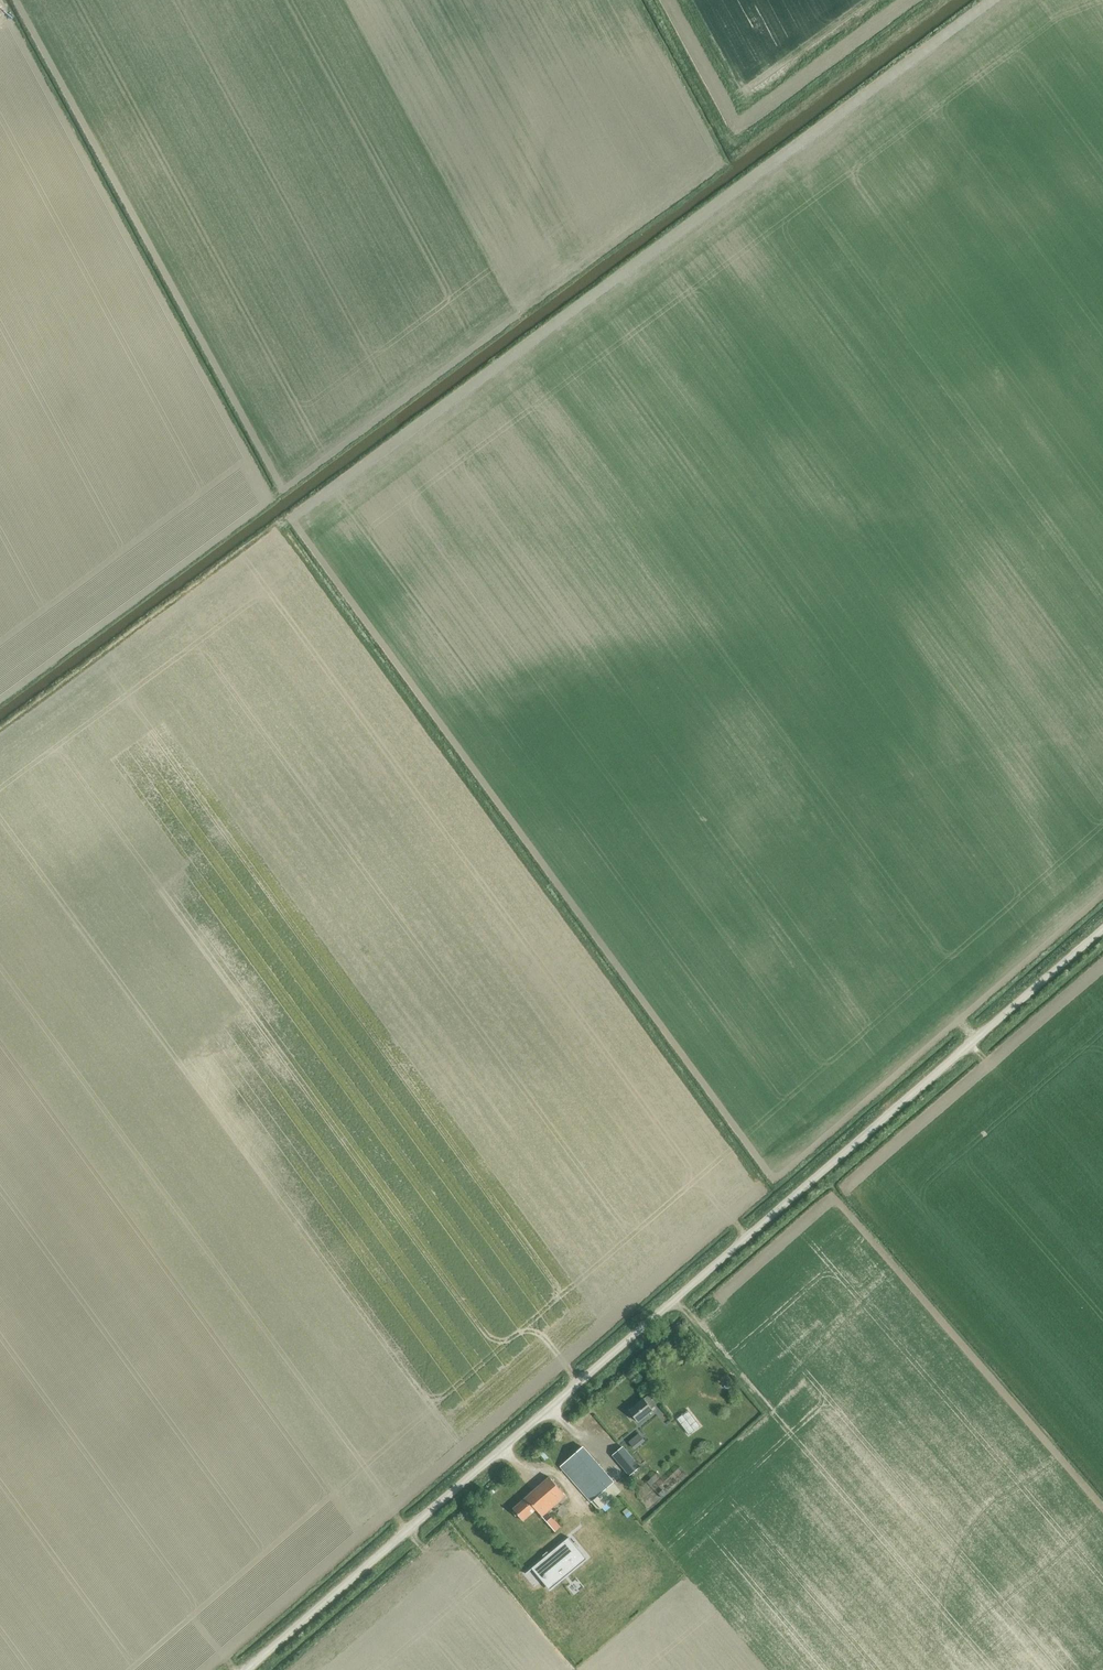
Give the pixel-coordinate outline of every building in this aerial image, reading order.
[(650,1400),(646,1404),(642,1400),(628,1411),(638,1423),(656,1408),(650,1400)] [(688,1427),(700,1420),(693,1407),(681,1414),(688,1427)] [(639,1468),(622,1447),(613,1455),(630,1475),(639,1468)] [(561,1466),(595,1504),(616,1486),(583,1448),(561,1466)] [(537,1510),(543,1516),(566,1496),(550,1477),(513,1509),(524,1522),(537,1510)] [(544,1557),(533,1566),(548,1584),(558,1575),(554,1569),(561,1563),(566,1569),(583,1554),(577,1547),(579,1546),(575,1542),(573,1543),(569,1537),(549,1553),(550,1555),(545,1559),(544,1557)]
